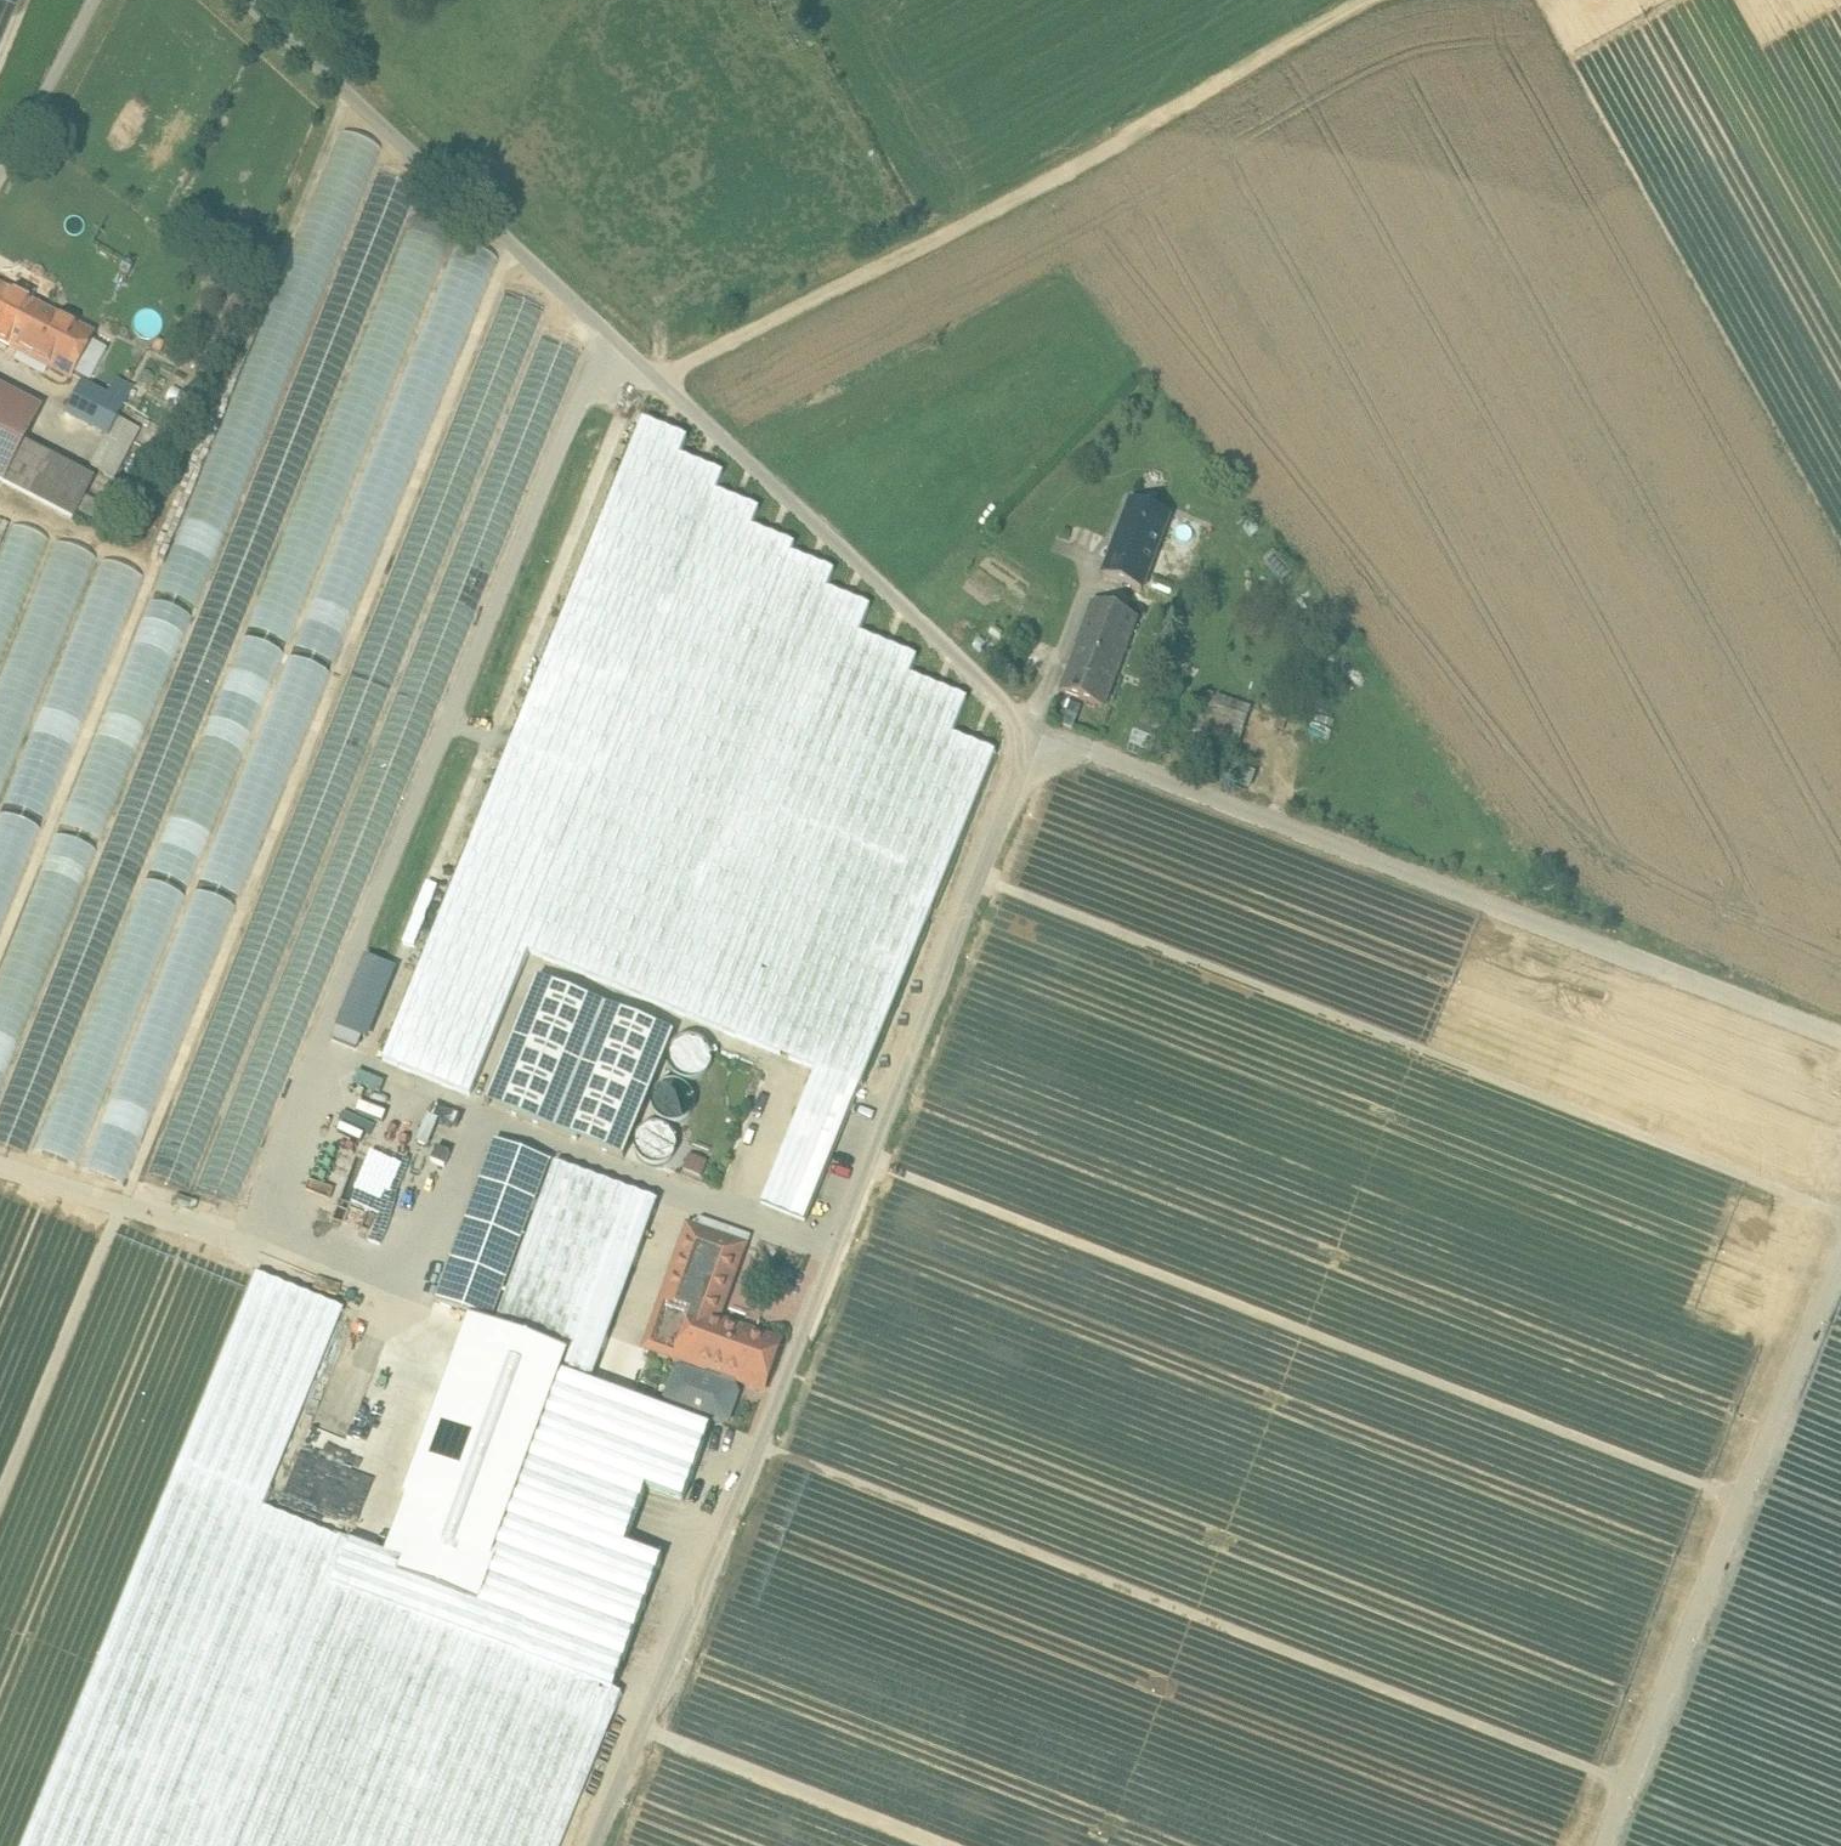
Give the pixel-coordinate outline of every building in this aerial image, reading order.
[(228,417),(268,432),(378,143),(338,128),(228,417)] [(409,211),(390,281),(433,293),(452,223),(409,211)] [(455,239),(440,284),(457,289),(450,310),(466,316),(470,302),(465,300),(466,297),(479,302),(496,253),(455,239)] [(335,270),(334,287),(380,287),(380,270),(335,270)] [(0,289),(0,341),(36,360),(56,318),(0,289)] [(90,336),(56,318),(36,360),(69,377),(90,336)] [(123,405),(81,384),(75,396),(117,418),(123,405)] [(0,389),(0,480),(2,481),(3,479),(20,446),(39,410),(0,389)] [(75,396),(74,396),(65,413),(108,435),(117,418),(75,396)] [(723,473),(680,456),(688,438),(643,420),(384,1061),(471,1096),(529,952),(817,1069),(860,1087),(996,752),(953,735),(967,699),(910,675),(917,657),(860,634),(871,607),(827,589),(835,571),(791,553),(795,544),(752,527),(759,509),(716,491),(723,473)] [(203,457),(158,591),(200,605),(256,437),(229,428),(218,461),(203,457)] [(88,480),(20,446),(3,479),(71,512),(88,480)] [(1169,515),(1133,501),(1105,574),(1141,588),(1169,515)] [(93,734),(62,825),(103,839),(159,671),(168,674),(188,612),(147,599),(107,719),(114,721),(108,739),(93,734)] [(1137,618),(1094,601),(1076,646),(1079,647),(1120,663),(1137,618)] [(1120,663),(1079,647),(1061,692),(1103,708),(1120,663)] [(5,803),(45,817),(93,683),(77,677),(69,699),(65,697),(57,718),(50,716),(45,731),(32,727),(5,803)] [(1211,693),(1203,732),(1242,740),(1250,701),(1211,693)] [(26,709),(8,703),(0,728),(0,798),(26,709)] [(29,820),(0,811),(0,910),(29,820)] [(92,845),(50,830),(0,965),(0,1093),(92,845)] [(361,961),(341,1019),(370,1030),(390,972),(361,961)] [(675,1033),(538,978),(488,1103),(624,1158),(675,1033)] [(710,1066),(712,1058),(710,1050),(705,1043),(698,1039),(690,1037),(682,1039),(675,1044),(671,1050),(669,1059),(671,1067),(675,1074),(682,1078),(690,1080),(699,1078),(705,1073),(710,1066)] [(817,1069),(762,1204),(806,1222),(860,1087),(817,1069)] [(693,1109),(695,1101),(693,1093),(689,1086),(682,1082),(674,1080),(666,1082),(659,1086),(654,1093),(653,1101),(654,1110),(659,1116),(666,1121),(674,1122),(682,1121),(689,1116),(693,1109)] [(441,1116),(437,1129),(451,1134),(459,1113),(435,1105),(432,1113),(441,1116)] [(676,1152),(678,1144),(676,1136),(672,1129),(665,1124),(657,1123),(648,1125),(642,1129),(637,1136),(636,1144),(637,1152),(642,1159),(649,1164),(657,1165),(665,1163),(672,1159),(676,1152)] [(426,1127),(415,1154),(441,1164),(451,1137),(426,1127)] [(496,1141),(436,1301),(492,1322),(551,1161),(496,1141)] [(22,1845),(560,1845),(622,1693),(614,1690),(624,1661),(476,1607),(562,1372),(592,1383),(659,1202),(555,1163),(408,1564),(262,1508),(342,1310),(255,1274),(22,1845)] [(718,1236),(689,1226),(645,1348),(675,1358),(700,1287),(718,1236)] [(745,1245),(718,1236),(700,1287),(727,1296),(745,1245)] [(289,1262),(282,1279),(329,1299),(336,1282),(289,1262)] [(727,1296),(700,1287),(675,1358),(708,1370),(738,1381),(764,1390),(782,1340),(719,1318),(727,1296)] [(706,1376),(682,1367),(676,1370),(665,1399),(669,1405),(670,1406),(668,1411),(711,1427),(713,1421),(722,1424),(729,1421),(739,1393),(736,1387),(738,1381),(708,1370),(706,1376)] [(592,1383),(562,1372),(476,1607),(624,1661),(662,1558),(626,1545),(647,1487),(684,1501),(711,1427),(668,1411),(592,1383)] [(358,1411),(373,1418),(381,1399),(366,1393),(358,1411)]
